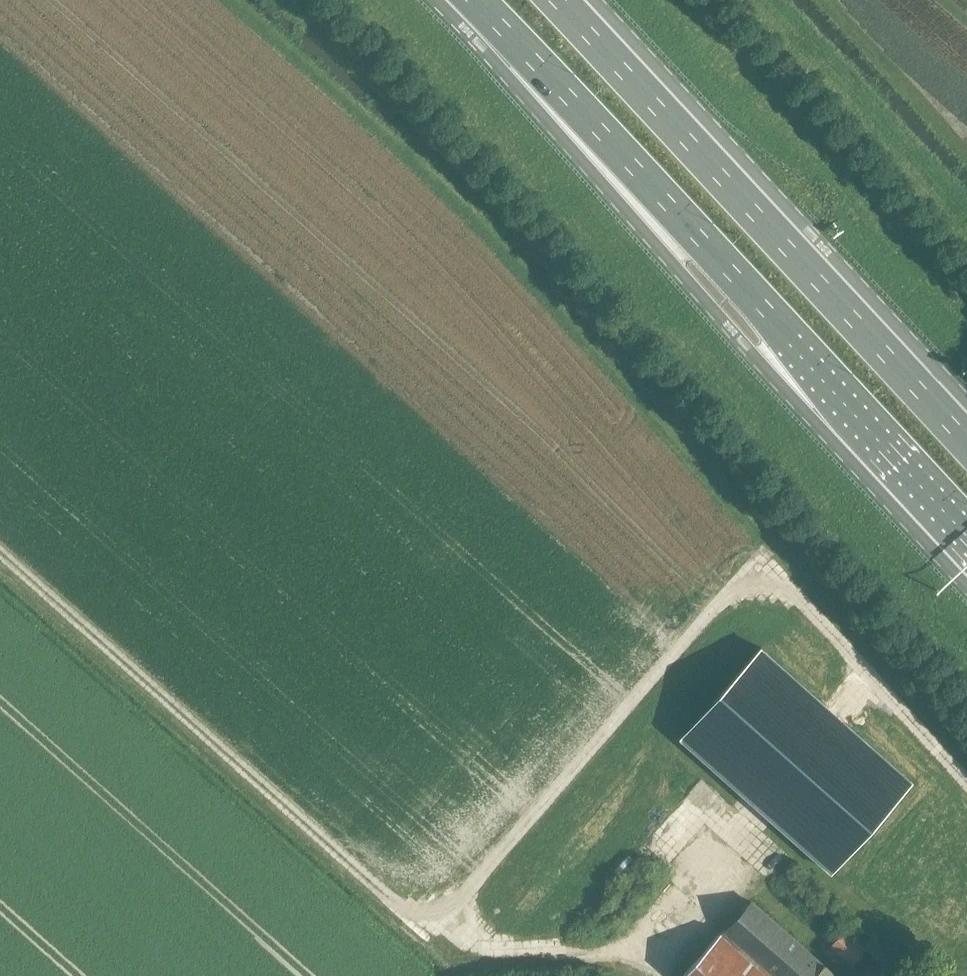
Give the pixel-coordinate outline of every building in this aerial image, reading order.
[(762,647),(681,738),(831,870),(911,780),(762,647)] [(752,903),(724,934),(772,975),(836,975),(752,903)] [(846,931),(832,947),(853,965),(867,949),(846,931)]
